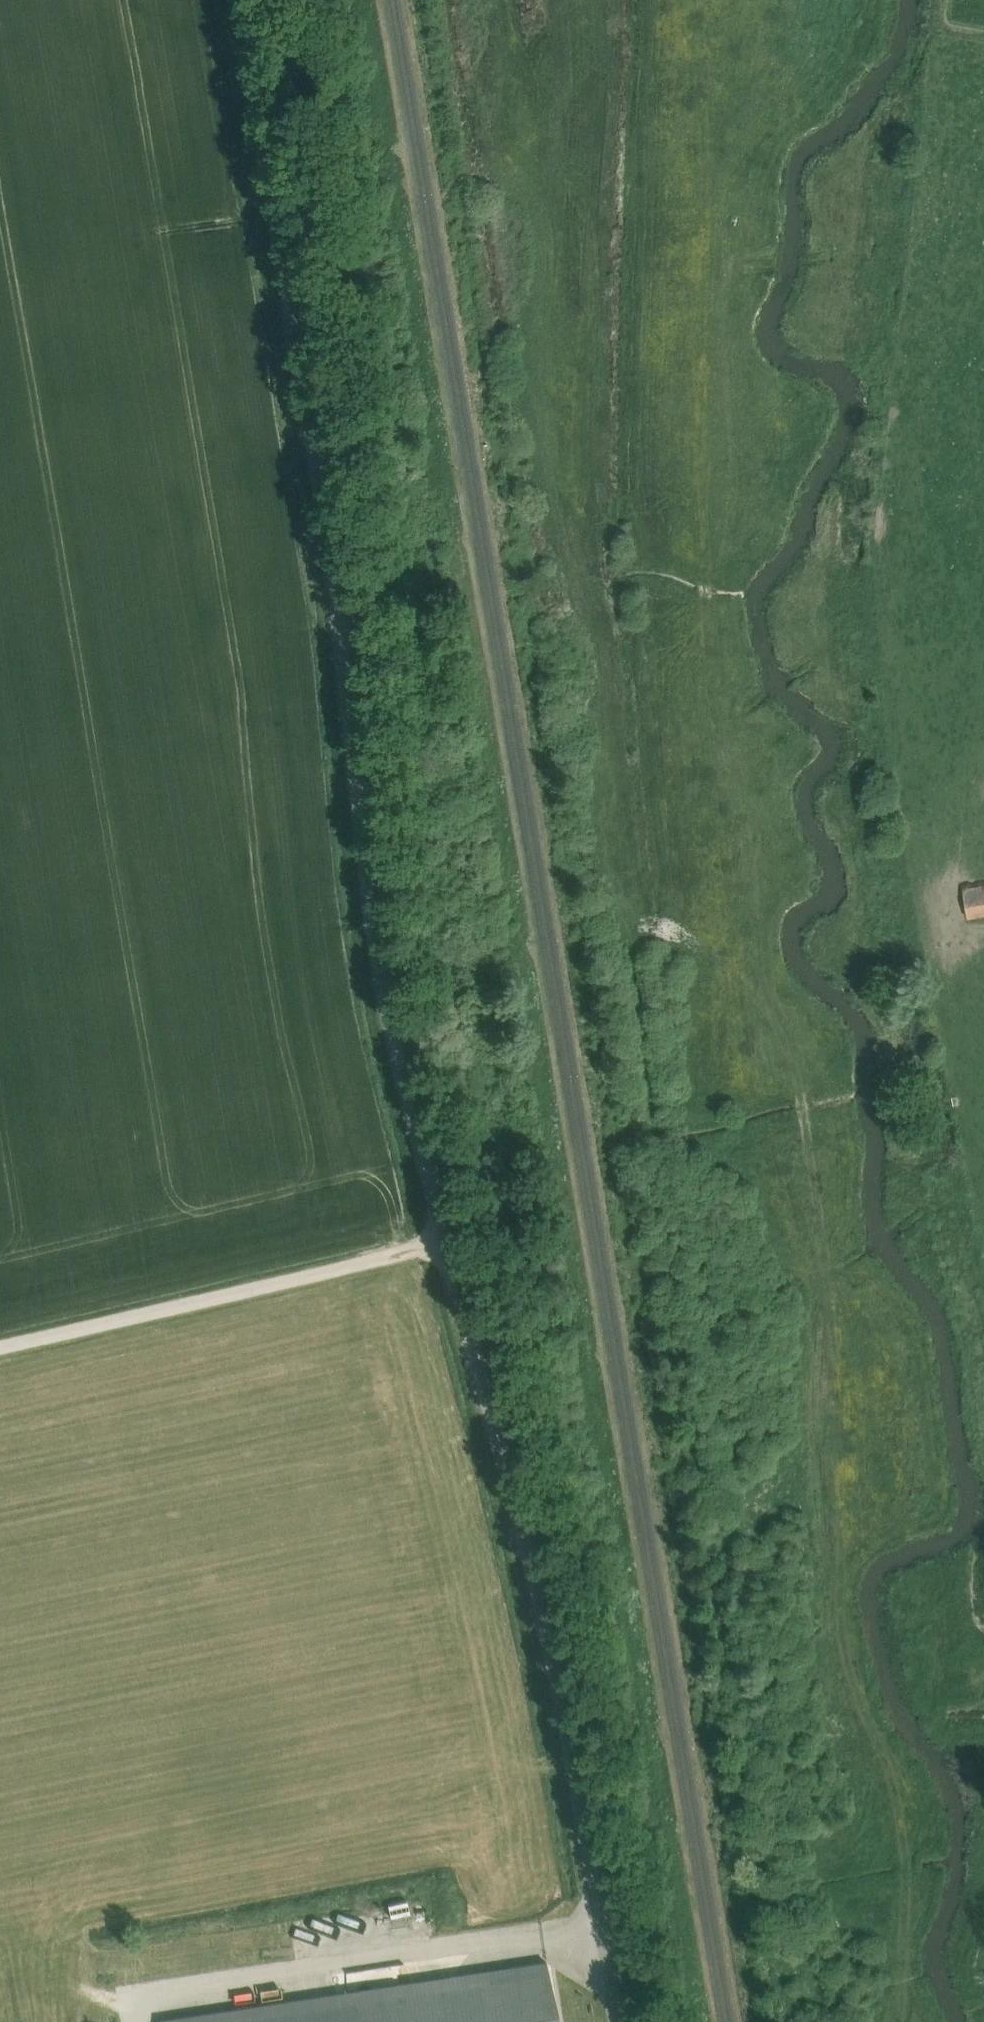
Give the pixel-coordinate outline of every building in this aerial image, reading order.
[(968,922),(983,919),(983,887),(965,890),(968,922)] [(160,2019),(160,2021),(556,2021),(547,1962),(160,2019)]
